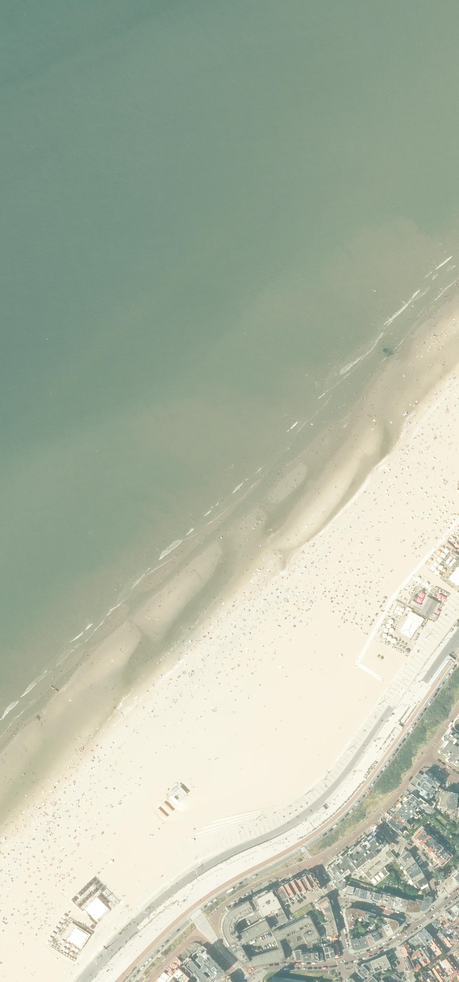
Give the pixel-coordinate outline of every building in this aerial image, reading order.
[(458,567),(449,579),(458,587),(458,568),(458,567)] [(428,598),(420,613),(430,618),(438,603),(428,598)] [(420,624),(424,619),(409,611),(406,617),(407,618),(399,633),(411,638),(419,624),(420,624)] [(458,744),(458,736),(450,730),(445,737),(444,737),(443,737),(442,738),(442,739),(442,740),(443,740),(444,741),(445,741),(445,740),(447,741),(441,750),(440,750),(439,750),(438,751),(438,752),(438,753),(439,753),(440,754),(441,754),(442,753),(448,758),(447,758),(446,758),(446,759),(446,760),(446,761),(447,761),(448,762),(449,761),(456,766),(458,764),(458,765),(458,744)] [(435,790),(440,793),(442,790),(444,785),(440,782),(431,776),(432,775),(427,771),(426,772),(426,773),(425,773),(423,775),(422,775),(418,773),(415,776),(420,780),(435,790)] [(435,790),(420,780),(418,783),(415,787),(420,791),(419,793),(423,796),(427,799),(428,798),(429,797),(430,798),(435,790)] [(177,804),(188,794),(181,788),(171,798),(177,804)] [(446,810),(451,792),(450,792),(447,791),(446,791),(444,791),(443,792),(442,792),(443,790),(442,790),(440,793),(439,796),(441,797),(438,806),(442,807),(442,809),(446,810)] [(451,792),(446,810),(450,811),(450,809),(454,810),(457,802),(456,802),(457,800),(456,800),(457,794),(455,794),(454,793),(451,792)] [(447,820),(433,808),(427,804),(416,796),(415,797),(412,795),(410,795),(408,795),(406,798),(418,809),(420,811),(423,808),(425,807),(425,808),(426,807),(428,809),(429,809),(430,809),(432,810),(445,822),(447,820)] [(418,809),(406,798),(404,800),(404,802),(403,803),(417,816),(419,814),(416,811),(418,809)] [(427,804),(433,808),(435,804),(436,803),(431,799),(430,799),(431,800),(427,804)] [(174,812),(165,803),(162,806),(171,815),(174,812)] [(419,818),(417,816),(403,803),(402,804),(401,804),(398,807),(411,818),(413,816),(416,818),(419,821),(421,819),(419,818)] [(323,807),(307,819),(310,823),(326,811),(323,807)] [(396,811),(395,812),(409,825),(411,823),(413,820),(411,818),(398,807),(395,810),(396,811)] [(389,816),(402,827),(405,825),(407,827),(409,825),(395,812),(393,813),(392,813),(389,816)] [(402,827),(389,816),(387,819),(387,820),(386,821),(386,823),(390,826),(389,827),(391,829),(392,828),(396,832),(402,836),(401,837),(404,839),(408,834),(409,833),(402,827)] [(416,840),(417,841),(427,831),(423,827),(422,828),(421,828),(415,835),(413,837),(413,838),(415,840),(416,840)] [(385,868),(396,859),(390,851),(395,847),(390,845),(388,846),(386,844),(388,841),(377,830),(375,832),(374,832),(367,838),(363,842),(362,841),(354,847),(354,848),(350,852),(349,850),(341,857),(337,861),(336,860),(328,866),(327,870),(336,881),(333,883),(338,889),(342,891),(343,888),(343,889),(345,881),(348,881),(348,879),(349,878),(366,884),(370,880),(374,885),(389,873),(388,871),(387,872),(385,868)] [(422,845),(431,834),(427,831),(417,841),(418,842),(419,843),(418,843),(420,845),(421,845),(422,845)] [(432,834),(431,834),(422,845),(423,846),(423,847),(425,849),(425,848),(426,848),(436,838),(432,834)] [(440,842),(436,838),(426,848),(426,849),(427,850),(427,851),(429,853),(429,852),(430,853),(440,842)] [(444,846),(440,842),(430,853),(430,854),(432,856),(432,855),(434,856),(443,847),(444,846)] [(445,849),(443,847),(434,856),(433,857),(434,858),(433,859),(435,861),(436,860),(437,861),(448,851),(446,849),(445,849)] [(448,851),(437,861),(438,862),(438,863),(439,863),(438,864),(440,866),(441,865),(441,866),(450,857),(452,855),(449,853),(451,851),(450,850),(452,848),(451,847),(448,851)] [(402,864),(411,857),(409,855),(409,854),(408,853),(407,852),(404,849),(401,854),(400,855),(400,856),(398,857),(398,858),(399,859),(402,864)] [(403,867),(404,869),(414,862),(413,860),(413,859),(412,858),(411,857),(402,864),(401,864),(403,867)] [(407,874),(418,867),(416,865),(416,864),(415,863),(414,862),(404,869),(407,874)] [(458,882),(458,865),(455,869),(450,874),(458,883),(458,882)] [(410,879),(421,872),(419,870),(419,869),(419,868),(418,868),(418,867),(407,874),(410,879)] [(306,874),(313,886),(317,883),(318,883),(318,882),(318,883),(315,878),(312,873),(310,873),(310,872),(309,872),(306,873),(306,874)] [(413,884),(414,883),(424,877),(423,876),(423,875),(422,873),(421,873),(421,872),(410,879),(413,884)] [(440,885),(446,893),(458,883),(450,874),(449,873),(446,875),(447,875),(445,877),(446,878),(445,879),(439,884),(440,885)] [(313,886),(306,874),(306,875),(304,874),(302,875),(303,877),(299,879),(298,877),(297,878),(296,880),(296,881),(301,890),(302,892),(313,886)] [(424,877),(414,883),(416,886),(417,888),(419,891),(428,886),(427,883),(426,881),(426,880),(425,879),(424,878),(424,877)] [(297,892),(301,890),(296,881),(294,878),(294,879),(292,878),(290,879),(291,881),(287,883),(286,881),(284,882),(284,883),(284,884),(284,885),(290,896),(293,894),(295,897),(294,897),(296,900),(297,900),(299,899),(301,898),(301,897),(299,894),(297,892)] [(352,893),(355,884),(356,882),(355,882),(354,883),(349,882),(348,884),(347,884),(347,885),(345,891),(344,893),(352,895),(352,893)] [(290,896),(284,885),(283,883),(282,883),(281,883),(280,884),(279,885),(280,887),(280,888),(280,889),(278,890),(276,889),(275,887),(275,888),(274,888),(273,888),(272,889),(272,890),(279,902),(282,901),(283,904),(285,904),(289,902),(289,900),(288,898),(287,897),(290,896)] [(317,883),(313,886),(316,892),(322,889),(320,886),(319,886),(317,883)] [(360,893),(361,889),(360,889),(361,887),(358,886),(357,885),(355,884),(352,893),(352,895),(358,897),(360,893)] [(441,897),(446,893),(440,885),(437,887),(437,888),(437,895),(438,896),(441,897)] [(358,897),(365,899),(367,893),(368,891),(365,890),(361,889),(360,893),(358,897)] [(423,897),(419,910),(420,910),(422,910),(423,909),(424,910),(427,907),(430,902),(432,897),(431,893),(430,889),(426,891),(427,893),(426,895),(426,896),(424,896),(423,897)] [(288,920),(282,908),(281,907),(279,902),(278,901),(272,890),(267,892),(266,890),(260,893),(252,898),(253,899),(270,930),(286,922),(288,920)] [(365,899),(371,901),(374,892),(368,891),(367,893),(365,899)] [(385,905),(388,894),(381,891),(381,893),(380,893),(380,894),(378,903),(385,905)] [(371,901),(378,903),(380,894),(376,893),(374,892),(371,901)] [(398,909),(401,898),(402,896),(403,893),(401,892),(400,895),(395,894),(395,896),(391,907),(398,909)] [(419,910),(423,897),(419,896),(419,895),(417,894),(417,893),(416,893),(415,896),(416,896),(416,898),(415,901),(411,912),(412,912),(420,911),(420,910),(419,910)] [(385,905),(391,907),(395,896),(388,894),(385,905)] [(110,908),(99,897),(87,909),(98,920),(110,908)] [(321,909),(329,904),(328,901),(326,898),(325,897),(314,904),(316,907),(317,907),(319,910),(321,909)] [(398,909),(404,911),(408,900),(401,898),(398,909)] [(281,945),(279,941),(278,939),(274,931),(271,932),(270,930),(253,899),(248,902),(243,904),(242,903),(243,903),(242,903),(238,905),(237,905),(233,908),(232,908),(230,910),(226,913),(224,916),(223,920),(222,919),(222,920),(222,923),(221,923),(221,924),(222,924),(221,927),(221,930),(222,933),(223,936),(226,935),(228,939),(224,941),(228,948),(231,953),(232,954),(246,969),(263,965),(272,963),(277,962),(283,962),(282,959),(284,959),(284,954),(283,949),(281,945)] [(411,912),(415,901),(408,899),(408,900),(404,911),(405,911),(411,912)] [(450,908),(456,916),(458,918),(458,917),(458,915),(458,914),(458,901),(450,908)] [(313,909),(310,904),(293,913),(296,917),(297,919),(307,913),(313,909)] [(330,911),(331,911),(331,909),(329,904),(321,909),(324,914),(330,911)] [(363,917),(365,911),(358,909),(355,909),(351,908),(348,908),(347,909),(355,919),(357,917),(359,918),(361,916),(363,917)] [(456,916),(450,908),(447,911),(450,916),(453,919),(456,916)] [(355,919),(347,909),(345,911),(345,913),(348,927),(349,932),(353,931),(352,929),(351,926),(353,926),(352,924),(354,922),(353,921),(355,919)] [(324,915),(327,920),(333,917),(332,913),(331,911),(330,911),(324,914),(324,915)] [(365,911),(363,917),(363,919),(371,921),(372,924),(373,924),(374,923),(373,920),(373,919),(376,920),(378,915),(365,911)] [(440,923),(446,918),(443,914),(437,919),(440,923)] [(309,926),(313,923),(309,915),(300,919),(304,926),(307,924),(309,926)] [(328,936),(329,936),(337,934),(335,926),(333,919),(333,917),(327,920),(324,922),(328,936)] [(387,923),(392,932),(395,930),(397,928),(398,925),(397,924),(397,923),(395,921),(394,921),(384,917),(383,920),(386,920),(387,923)] [(304,926),(300,919),(292,923),(296,932),(305,928),(304,926)] [(438,933),(443,929),(444,929),(442,926),(440,923),(437,919),(437,920),(432,923),(432,924),(435,928),(436,926),(438,928),(439,928),(440,930),(437,932),(438,933)] [(296,932),(292,923),(287,926),(290,930),(286,932),(288,936),(296,932)] [(312,933),(315,939),(320,937),(315,928),(313,923),(309,926),(312,933)] [(392,932),(387,923),(382,926),(382,927),(387,936),(390,934),(392,932)] [(91,933),(76,924),(67,938),(83,948),(91,933)] [(283,939),(288,936),(286,932),(290,930),(287,926),(279,930),(278,930),(283,939)] [(381,940),(387,936),(382,927),(376,930),(381,940)] [(283,939),(278,930),(279,930),(278,929),(274,931),(278,939),(279,941),(283,939)] [(423,944),(425,943),(432,938),(425,929),(423,929),(416,934),(421,941),(423,944)] [(447,935),(446,934),(443,929),(438,933),(443,939),(447,936),(448,935),(447,935)] [(381,940),(376,930),(370,933),(374,943),(375,943),(381,940)] [(307,944),(315,939),(312,933),(308,935),(307,933),(302,935),(307,944)] [(368,946),(374,943),(370,933),(364,936),(368,946)] [(331,941),(331,942),(334,956),(334,958),(341,956),(338,944),(338,943),(334,944),(333,940),(338,939),(337,934),(329,936),(330,941),(331,941)] [(368,946),(364,936),(363,936),(361,937),(360,934),(356,936),(357,938),(357,939),(360,948),(361,948),(365,947),(368,946)] [(421,941),(416,934),(407,941),(406,942),(408,946),(412,943),(414,945),(415,946),(421,941)] [(453,944),(456,941),(452,935),(452,934),(451,935),(451,934),(450,935),(448,937),(453,944)] [(359,949),(360,948),(357,939),(357,938),(356,936),(353,936),(352,936),(350,936),(350,939),(351,945),(352,948),(353,949),(354,949),(355,949),(359,949)] [(453,944),(448,937),(448,936),(447,936),(443,939),(444,940),(449,947),(453,944)] [(429,946),(430,947),(436,942),(433,937),(432,938),(425,943),(427,945),(428,944),(429,946)] [(411,950),(408,946),(406,942),(398,947),(403,957),(409,954),(411,951),(411,950)] [(433,952),(440,947),(436,942),(430,947),(433,952)] [(325,958),(330,957),(327,943),(322,944),(322,943),(320,944),(321,952),(322,952),(323,958),(325,958)] [(420,952),(425,949),(424,947),(427,945),(425,943),(423,944),(418,949),(420,952)] [(198,968),(190,958),(184,964),(177,958),(183,964),(191,973),(197,978),(197,980),(199,981),(213,981),(214,981),(215,980),(218,977),(221,975),(223,972),(224,973),(224,972),(224,971),(221,968),(218,965),(215,961),(211,958),(210,957),(208,954),(205,951),(206,950),(206,949),(202,946),(201,948),(199,948),(198,949),(197,951),(195,952),(194,953),(193,954),(192,956),(201,966),(198,968)] [(440,947),(433,952),(437,956),(443,951),(440,947)] [(307,961),(306,950),(301,951),(301,950),(299,950),(299,948),(293,949),(293,950),(293,951),(295,961),(296,960),(296,962),(301,962),(300,951),(301,951),(302,962),(307,961)] [(419,955),(420,958),(423,956),(420,952),(418,949),(414,953),(417,957),(419,955)] [(425,949),(420,952),(423,956),(425,959),(430,956),(428,954),(431,952),(428,949),(426,951),(425,949)] [(412,962),(410,957),(409,954),(403,957),(406,965),(412,962)] [(425,959),(428,963),(435,958),(432,954),(430,956),(425,959)] [(374,970),(374,972),(390,965),(385,955),(384,955),(382,956),(382,957),(378,958),(377,959),(373,960),(372,960),(371,961),(370,961),(374,970)] [(423,967),(428,963),(425,959),(423,956),(420,958),(418,959),(419,960),(423,967)] [(442,967),(451,961),(448,957),(439,963),(442,967)] [(197,980),(197,978),(191,973),(183,964),(177,958),(173,962),(168,967),(173,972),(169,976),(166,980),(164,981),(199,981),(197,980)] [(369,972),(372,971),(374,970),(370,961),(365,963),(366,964),(362,965),(369,972)] [(413,964),(415,967),(412,969),(414,973),(421,968),(417,962),(417,961),(413,964)] [(445,972),(447,971),(446,970),(453,964),(451,961),(442,967),(443,968),(445,967),(446,969),(445,971),(445,972)] [(406,965),(409,971),(412,969),(415,967),(413,964),(412,962),(406,965)] [(371,974),(369,972),(362,965),(360,968),(357,964),(355,966),(358,970),(355,972),(362,979),(364,981),(366,980),(363,977),(367,973),(370,975),(371,974)] [(448,975),(456,968),(453,964),(446,970),(447,971),(448,973),(446,975),(447,976),(448,975)] [(434,973),(440,969),(437,965),(431,969),(434,973)] [(447,981),(448,981),(450,980),(458,973),(458,972),(456,968),(448,975),(448,976),(450,978),(446,981),(447,981)] [(412,975),(414,973),(412,969),(409,971),(407,973),(404,976),(407,980),(413,976),(412,975)] [(444,974),(440,969),(434,973),(437,978),(444,974)] [(375,979),(373,977),(375,975),(374,972),(374,970),(372,971),(373,974),(372,976),(365,981),(372,981),(375,979)] [(430,970),(423,976),(426,980),(433,975),(430,970)] [(401,979),(393,972),(391,974),(398,981),(399,981),(401,979)] [(448,976),(448,975),(447,976),(446,975),(446,974),(444,976),(443,975),(445,974),(444,973),(444,974),(437,978),(440,981),(442,981),(443,981),(448,976)] [(450,980),(452,981),(455,979),(456,981),(458,980),(458,973),(450,980)]
